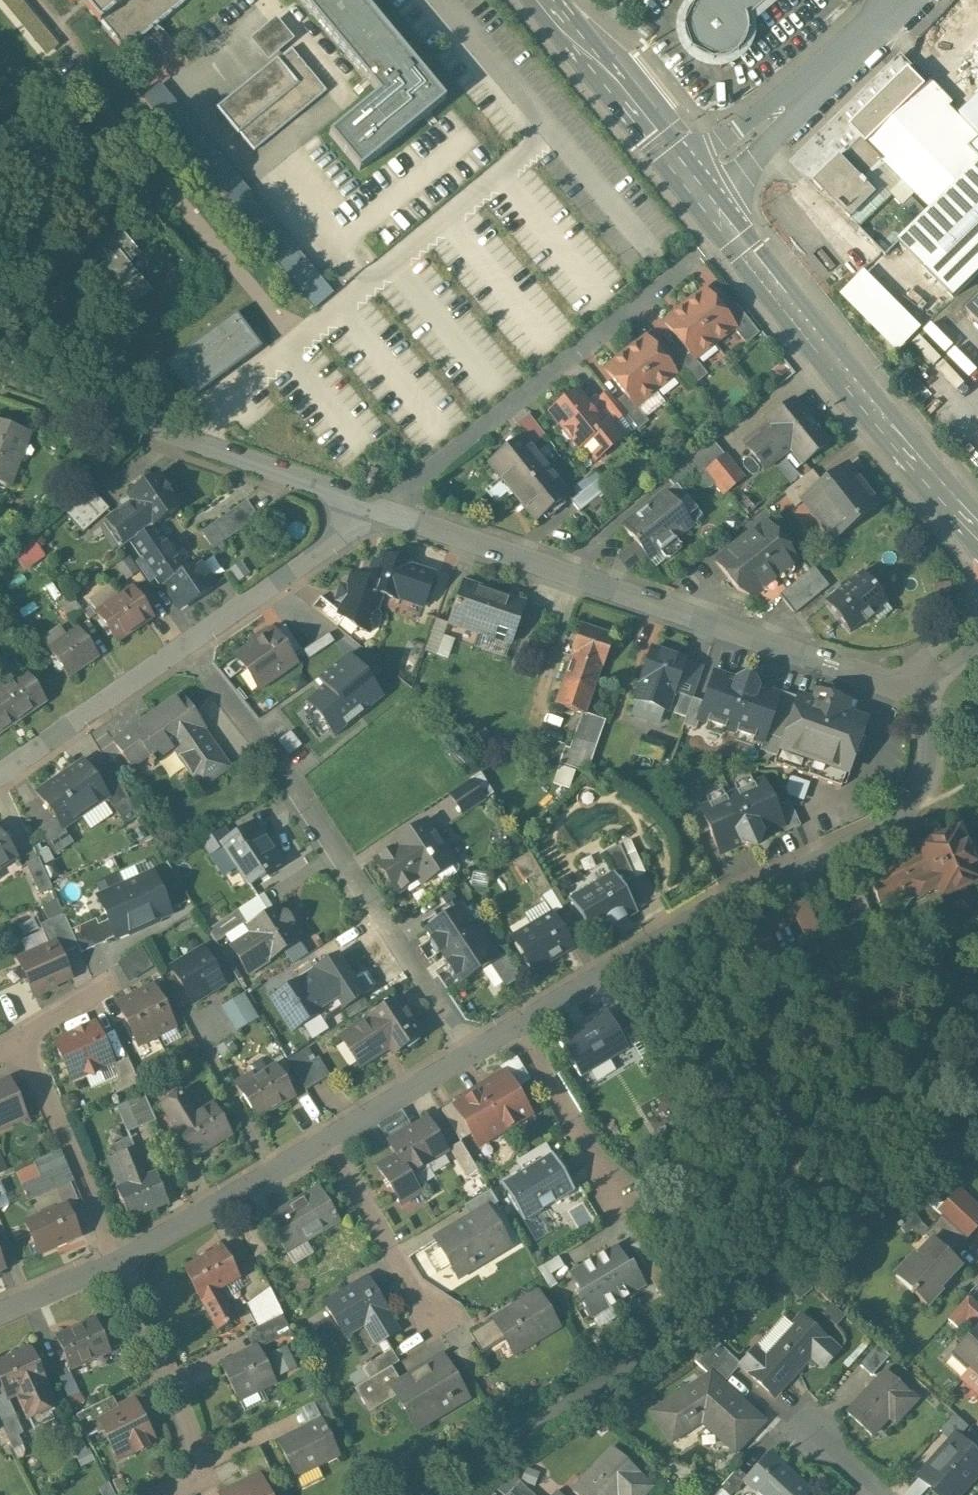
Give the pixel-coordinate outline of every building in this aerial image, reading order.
[(88,3),(85,6),(124,53),(188,0),(85,0),(88,3)] [(379,106),(331,146),(370,191),(456,119),(355,0),(290,0),(379,106)] [(692,5),(689,8),(686,13),(683,19),(682,25),(682,32),(684,38),(686,44),(690,49),(694,53),(699,57),(706,59),(712,60),(718,60),(720,65),(732,62),(730,56),(735,53),(739,48),(743,43),(746,37),(747,30),(746,24),(745,18),(767,0),(689,0),(692,5)] [(275,17),(249,39),(267,61),(294,39),(275,17)] [(326,90),(291,48),(278,58),(277,57),(216,107),(238,134),(239,133),(253,150),(326,90)] [(977,98),(977,52),(954,76),(976,99),(977,98)] [(850,126),(909,68),(900,59),(795,162),(821,188),(840,169),(833,163),(860,137),(850,126)] [(959,117),(948,105),(952,102),(930,80),(925,85),(909,68),(850,126),(860,137),(884,161),(943,222),(926,238),(953,266),(971,249),(973,252),(977,246),(977,136),(959,117)] [(275,222),(160,83),(142,98),(257,237),(275,222)] [(959,117),(977,136),(977,98),(976,99),(959,117)] [(840,169),(821,188),(850,219),(876,193),(868,184),(868,183),(865,179),(884,161),(860,137),(833,163),(840,169)] [(94,239),(109,258),(74,286),(90,306),(106,293),(122,313),(150,289),(129,263),(140,253),(115,222),(94,239)] [(870,264),(852,275),(906,342),(927,322),(872,263),(871,262),(870,264)] [(688,300),(683,305),(713,342),(732,327),(733,326),(724,314),(704,289),(689,301),(688,300)] [(963,311),(977,327),(977,296),(963,311)] [(736,304),(724,314),(733,326),(732,327),(745,343),(759,333),(736,304)] [(693,358),(694,358),(713,342),(683,305),(678,309),(679,310),(664,322),(684,346),(693,358)] [(235,357),(237,338),(250,340),(253,310),(230,308),(229,319),(212,318),(210,340),(213,341),(212,355),(235,357)] [(932,326),(916,344),(940,364),(955,346),(932,326)] [(629,347),(624,352),(654,390),(673,374),(674,374),(665,361),(645,337),(630,349),(629,347)] [(684,346),(674,354),(697,382),(707,374),(694,358),(693,358),(684,346)] [(634,406),(635,405),(654,390),(624,352),(619,356),(620,357),(605,369),(625,394),(634,406)] [(674,354),(665,361),(674,374),(673,374),(686,390),(697,382),(674,354)] [(577,391),(550,412),(578,447),(583,443),(595,459),(621,438),(608,421),(604,425),(577,391)] [(615,401),(607,392),(598,399),(615,421),(625,414),(615,401)] [(625,394),(615,401),(625,414),(638,429),(648,421),(635,405),(634,406),(625,394)] [(766,419),(771,425),(746,445),(764,469),(789,448),(790,449),(815,428),(816,428),(792,398),(766,419)] [(527,411),(516,420),(533,442),(545,433),(527,411)] [(0,422),(0,482),(8,485),(28,433),(0,422)] [(815,428),(790,449),(793,452),(786,457),(795,469),(827,443),(815,428)] [(543,466),(520,437),(488,462),(512,492),(544,467),(544,466),(543,466)] [(743,478),(712,439),(685,461),(694,473),(704,466),(706,469),(724,493),(743,478)] [(694,473),(685,461),(666,476),(675,488),(694,473)] [(853,477),(844,465),(822,483),(800,500),(801,501),(832,538),(836,535),(875,504),(860,485),(861,485),(861,481),(858,478),(853,477)] [(544,467),(512,492),(513,493),(536,521),(567,495),(544,467)] [(800,500),(822,483),(812,469),(782,493),(793,507),(801,501),(800,500)] [(594,471),(583,479),(597,497),(608,488),(594,471)] [(157,475),(129,495),(134,503),(110,520),(128,544),(132,541),(155,525),(180,508),(157,475)] [(597,497),(583,479),(572,488),(577,495),(570,500),(579,511),(597,497)] [(91,489),(65,511),(83,531),(109,509),(91,489)] [(689,524),(662,491),(622,523),(648,557),(658,549),(656,546),(669,536),(671,539),(673,537),(689,524)] [(247,501),(201,532),(213,549),(258,517),(247,501)] [(793,560),(764,523),(716,560),(738,588),(751,592),(793,560)] [(184,569),(155,525),(132,541),(144,558),(138,562),(150,580),(156,576),(161,584),(184,569)] [(656,546),(658,549),(665,558),(680,546),(673,537),(671,539),(669,536),(656,546)] [(24,567),(45,553),(35,538),(14,552),(24,567)] [(128,573),(139,568),(132,555),(121,561),(128,573)] [(390,558),(381,555),(378,563),(373,561),(366,581),(364,588),(382,594),(397,599),(397,597),(422,606),(433,575),(408,566),(409,561),(392,555),(390,558)] [(198,561),(164,585),(181,609),(215,585),(198,561)] [(829,585),(814,567),(779,595),(794,613),(829,585)] [(382,594),(364,588),(366,581),(351,576),(348,587),(340,585),(335,600),(340,602),(337,611),(337,612),(343,618),(356,628),(369,632),(370,629),(375,627),(379,615),(376,610),(382,594)] [(857,582),(855,578),(827,600),(850,629),(884,602),(865,576),(857,582)] [(488,593),(462,584),(449,623),(475,632),(475,630),(488,593)] [(131,588),(96,613),(116,642),(151,617),(131,588)] [(524,605),(488,593),(475,630),(512,642),(524,605)] [(83,613),(71,595),(58,604),(70,622),(83,613)] [(337,611),(319,596),(311,607),(336,627),(343,618),(337,612),(337,611)] [(614,636),(581,624),(570,654),(573,655),(601,665),(603,666),(614,636)] [(302,651),(284,625),(274,632),(292,658),(302,651)] [(78,629),(49,650),(67,676),(96,655),(78,629)] [(272,630),(236,655),(258,688),(295,662),(292,658),(274,632),(272,630)] [(682,660),(651,649),(641,680),(643,681),(636,699),(664,709),(682,660)] [(326,690),(308,705),(333,735),(383,694),(348,652),(316,678),(326,690)] [(601,665),(573,655),(556,704),(585,714),(601,665)] [(0,689),(0,732),(45,701),(25,672),(0,689)] [(762,742),(765,734),(778,695),(756,687),(752,679),(743,675),(735,680),(713,672),(703,701),(696,720),(698,720),(707,723),(723,729),(736,733),(752,739),(762,742)] [(765,734),(781,740),(795,697),(779,691),(778,695),(765,734)] [(181,693),(130,729),(150,757),(148,758),(152,764),(155,768),(158,766),(155,762),(179,745),(197,770),(192,774),(201,786),(228,767),(202,729),(205,727),(181,693)] [(813,703),(795,697),(781,740),(778,747),(772,764),(840,787),(863,720),(844,713),(847,704),(816,693),(813,703)] [(696,720),(703,701),(691,698),(682,724),(695,729),(698,720),(696,720)] [(605,720),(589,715),(587,720),(581,718),(569,748),(565,747),(559,763),(586,773),(605,720)] [(723,729),(707,723),(704,731),(721,736),(723,729)] [(130,729),(113,741),(136,775),(152,764),(148,758),(150,757),(130,729)] [(752,739),(736,733),(733,740),(750,746),(752,739)] [(83,762),(38,794),(50,811),(52,810),(63,826),(106,796),(107,795),(94,777),(83,762)] [(139,815),(109,767),(94,777),(107,795),(106,796),(124,824),(139,815)] [(733,784),(736,791),(752,784),(749,777),(733,784)] [(700,807),(698,808),(709,831),(719,854),(740,844),(749,848),(758,844),(761,835),(782,826),(762,780),(752,784),(736,791),(724,797),(708,804),(700,807)] [(458,786),(431,803),(440,817),(466,799),(458,786)] [(705,797),(708,804),(724,797),(720,790),(705,797)] [(697,836),(709,831),(698,808),(700,807),(697,801),(683,806),(697,836)] [(425,821),(393,842),(394,844),(396,843),(397,845),(407,860),(405,861),(420,884),(435,874),(438,872),(437,870),(451,861),(449,858),(425,821)] [(255,825),(244,832),(242,830),(230,839),(222,844),(222,845),(248,884),(281,863),(255,825)] [(223,828),(195,846),(206,864),(214,858),(210,853),(222,845),(222,844),(230,839),(223,828)] [(917,847),(918,850),(932,881),(940,898),(977,881),(977,874),(974,864),(977,862),(977,855),(972,842),(964,845),(957,830),(917,847)] [(0,834),(0,869),(16,858),(0,834)] [(397,845),(375,860),(385,876),(392,886),(396,892),(406,885),(409,891),(420,884),(405,861),(407,860),(397,845)] [(634,877),(619,845),(604,852),(616,872),(612,874),(618,886),(634,877)] [(932,881),(918,850),(888,863),(901,894),(932,881)] [(528,852),(510,862),(522,883),(528,879),(538,897),(550,890),(528,852)] [(52,887),(39,857),(26,863),(39,893),(52,887)] [(451,861),(437,870),(438,872),(435,874),(440,882),(457,871),(458,866),(454,859),(449,858),(451,861)] [(901,894),(888,863),(867,872),(881,904),(901,894)] [(151,872),(124,884),(143,926),(150,923),(149,922),(169,913),(151,872)] [(612,874),(595,884),(593,880),(569,894),(572,898),(571,899),(592,934),(606,926),(607,927),(633,911),(618,886),(612,874)] [(385,876),(375,883),(382,893),(392,886),(385,876)] [(852,877),(822,891),(839,928),(868,915),(852,877)] [(124,884),(98,896),(108,919),(116,937),(136,928),(137,929),(143,926),(124,884)] [(839,928),(822,891),(787,906),(804,944),(806,943),(811,941),(839,928)] [(460,904),(424,928),(430,937),(428,938),(438,952),(475,928),(460,904)] [(276,906),(247,925),(257,941),(237,955),(248,972),(269,958),(269,960),(299,940),(289,925),(291,924),(291,922),(286,914),(283,913),(282,914),(276,906)] [(238,908),(207,929),(216,942),(246,921),(238,908)] [(64,914),(38,926),(47,947),(54,943),(59,954),(78,946),(71,929),(64,914)] [(551,915),(512,937),(532,970),(571,947),(551,915)] [(96,918),(83,924),(93,947),(106,941),(98,924),(96,918)] [(108,919),(98,924),(105,940),(115,936),(115,937),(116,937),(108,919)] [(759,919),(728,933),(754,989),(771,981),(769,977),(782,971),(759,919)] [(83,924),(71,929),(78,946),(81,952),(93,947),(83,924)] [(475,928),(438,952),(438,953),(439,952),(446,962),(444,963),(454,977),(455,977),(460,983),(490,964),(496,959),(495,959),(475,928)] [(811,941),(806,943),(811,954),(816,952),(811,941)] [(47,947),(17,961),(26,980),(33,981),(37,992),(41,990),(45,990),(54,987),(56,983),(69,977),(59,954),(54,943),(47,947)] [(324,943),(296,961),(306,976),(334,958),(324,943)] [(130,981),(153,966),(141,947),(118,963),(130,981)] [(202,948),(170,967),(191,1001),(223,982),(202,948)] [(505,952),(495,959),(496,959),(490,964),(505,987),(520,977),(505,952)] [(339,961),(320,973),(328,986),(312,996),(322,1011),(320,1012),(325,1019),(362,995),(351,979),(339,961)] [(367,972),(362,971),(351,979),(362,995),(373,988),(374,983),(367,972)] [(299,980),(270,998),(291,1031),(320,1012),(322,1011),(312,996),(310,994),(309,995),(299,980)] [(173,1025),(151,985),(135,994),(156,1035),(173,1025)] [(156,1035),(135,994),(117,1004),(138,1044),(156,1035)] [(222,1007),(236,1031),(258,1018),(244,994),(222,1007)] [(396,999),(369,1017),(370,1019),(382,1036),(383,1035),(395,1052),(420,1035),(396,999)] [(605,1010),(586,1022),(588,1025),(578,1031),(576,1028),(557,1039),(580,1077),(628,1048),(605,1010)] [(370,1019),(345,1035),(363,1063),(390,1045),(393,1051),(392,1052),(393,1053),(395,1052),(383,1035),(382,1036),(370,1019)] [(633,1023),(623,1029),(633,1045),(643,1039),(633,1023)] [(95,1024),(86,1028),(85,1026),(75,1030),(75,1032),(54,1042),(62,1060),(68,1062),(74,1077),(83,1073),(87,1074),(96,1070),(97,1066),(111,1060),(95,1024)] [(307,1048),(287,1060),(305,1090),(329,1075),(317,1056),(313,1059),(307,1048)] [(516,1056),(501,1065),(504,1071),(507,1076),(522,1067),(516,1056)] [(138,1083),(127,1057),(111,1065),(118,1079),(116,1084),(113,1085),(116,1093),(138,1083)] [(275,1065),(254,1078),(252,1073),(234,1083),(256,1118),(293,1095),(275,1065)] [(522,1067),(507,1076),(514,1087),(529,1078),(522,1067)] [(504,1071),(477,1088),(502,1130),(530,1113),(514,1087),(507,1076),(504,1071)] [(0,1083),(0,1127),(24,1116),(8,1080),(0,1083)] [(502,1130),(477,1088),(470,1092),(472,1095),(455,1105),(454,1106),(470,1133),(475,1141),(485,1135),(491,1137),(502,1130)] [(144,1094),(120,1104),(130,1129),(154,1119),(144,1094)] [(185,1095),(164,1106),(174,1127),(196,1116),(185,1095)] [(470,1133),(454,1106),(455,1105),(453,1102),(441,1109),(459,1140),(470,1133)] [(196,1116),(174,1127),(191,1156),(228,1135),(212,1107),(196,1116)] [(426,1118),(388,1141),(395,1154),(407,1174),(408,1173),(446,1150),(426,1118)] [(174,1127),(162,1135),(175,1165),(191,1156),(174,1127)] [(476,1168),(460,1141),(449,1148),(465,1175),(476,1168)] [(545,1142),(514,1161),(520,1171),(520,1172),(531,1165),(533,1169),(553,1156),(545,1142)] [(136,1148),(108,1159),(119,1186),(146,1175),(136,1148)] [(73,1182),(59,1149),(42,1157),(50,1177),(55,1189),(73,1182)] [(395,1154),(378,1165),(400,1202),(419,1191),(408,1173),(407,1174),(395,1154)] [(531,1165),(520,1172),(520,1171),(499,1184),(522,1221),(573,1190),(553,1156),(533,1169),(531,1165)] [(119,1186),(116,1187),(128,1220),(166,1204),(154,1173),(146,1175),(119,1186)] [(50,1177),(23,1189),(28,1201),(55,1189),(50,1177)] [(319,1187),(266,1219),(285,1251),(338,1220),(319,1187)] [(489,1190),(463,1205),(470,1216),(486,1207),(486,1208),(496,1202),(489,1190)] [(977,1225),(977,1212),(967,1202),(958,1211),(976,1227),(977,1225)] [(470,1216),(434,1238),(457,1276),(509,1245),(486,1208),(486,1207),(470,1216)] [(63,1209),(26,1225),(38,1254),(76,1238),(63,1209)] [(966,1238),(976,1227),(958,1211),(948,1222),(966,1238)] [(922,1233),(927,1228),(912,1213),(894,1223),(905,1235),(911,1229),(918,1236),(922,1233)] [(966,1238),(948,1222),(939,1214),(927,1228),(922,1233),(929,1240),(931,1239),(949,1256),(966,1238)] [(267,1251),(253,1222),(241,1228),(255,1257),(267,1251)] [(641,1239),(630,1245),(642,1266),(653,1259),(641,1239)] [(949,1256),(931,1239),(929,1240),(915,1256),(913,1254),(894,1276),(910,1291),(909,1293),(911,1295),(912,1293),(924,1305),(939,1289),(937,1287),(958,1264),(949,1256)] [(238,1276),(222,1247),(183,1268),(199,1298),(200,1298),(218,1288),(238,1276)] [(618,1247),(612,1251),(610,1247),(591,1258),(618,1302),(645,1286),(631,1262),(628,1264),(618,1247)] [(557,1256),(537,1267),(543,1278),(550,1274),(563,1266),(557,1256)] [(591,1258),(573,1270),(575,1273),(570,1276),(580,1293),(576,1295),(590,1318),(618,1302),(591,1258)] [(672,1290),(653,1259),(642,1266),(661,1297),(672,1290)] [(550,1274),(543,1278),(549,1288),(556,1284),(550,1274)] [(386,1314),(366,1280),(325,1304),(344,1337),(363,1326),(374,1344),(395,1332),(385,1314),(386,1314)] [(235,1319),(218,1288),(200,1298),(217,1329),(235,1319)] [(537,1295),(493,1321),(500,1333),(512,1353),(555,1327),(537,1295)] [(966,1296),(945,1319),(955,1329),(962,1321),(971,1330),(977,1324),(977,1323),(977,1309),(966,1296)] [(282,1315),(273,1319),(280,1334),(289,1330),(282,1315)] [(803,1315),(766,1354),(759,1348),(741,1366),(773,1396),(812,1356),(821,1364),(837,1347),(803,1315)] [(95,1320),(56,1337),(69,1368),(109,1351),(95,1320)] [(493,1321),(471,1334),(478,1346),(500,1333),(493,1321)] [(977,1324),(971,1330),(951,1352),(968,1368),(958,1379),(977,1397),(977,1326),(977,1324)] [(484,1369),(467,1342),(453,1351),(469,1378),(484,1369)] [(286,1344),(270,1352),(281,1374),(297,1366),(286,1344)] [(738,1362),(719,1344),(708,1351),(728,1370),(729,1370),(729,1371),(738,1362)] [(257,1345),(220,1363),(236,1396),(273,1378),(257,1345)] [(877,1346),(859,1365),(870,1376),(889,1357),(877,1346)] [(0,1362),(0,1381),(8,1398),(25,1390),(32,1387),(44,1381),(29,1349),(0,1362)] [(389,1349),(361,1366),(368,1379),(389,1366),(396,1362),(389,1349)] [(728,1370),(708,1351),(693,1359),(707,1373),(709,1372),(718,1381),(729,1370),(728,1370)] [(424,1373),(421,1368),(398,1381),(391,1386),(397,1397),(404,1410),(413,1405),(425,1425),(468,1399),(443,1361),(424,1373)] [(368,1379),(355,1387),(371,1412),(397,1397),(391,1386),(398,1381),(389,1366),(368,1379)] [(707,1373),(652,1411),(670,1439),(671,1438),(667,1432),(685,1420),(686,1421),(695,1416),(693,1414),(698,1410),(709,1420),(706,1424),(734,1449),(760,1421),(718,1381),(709,1372),(707,1373)] [(885,1372),(846,1413),(870,1435),(897,1407),(903,1413),(915,1400),(885,1372)] [(44,1381),(32,1387),(34,1392),(47,1387),(44,1381)] [(47,1387),(34,1392),(32,1387),(25,1390),(27,1393),(25,1394),(34,1415),(55,1406),(47,1387)] [(122,1414),(118,1408),(97,1418),(115,1452),(131,1444),(134,1449),(153,1439),(137,1406),(122,1414)] [(0,1421),(0,1424),(12,1449),(23,1443),(18,1434),(23,1431),(14,1414),(0,1421)] [(954,1414),(939,1430),(951,1442),(956,1437),(966,1426),(954,1414)] [(321,1420),(278,1441),(294,1475),(338,1453),(321,1420)] [(956,1437),(951,1442),(919,1477),(938,1494),(946,1494),(959,1482),(963,1486),(977,1470),(977,1458),(956,1437)] [(258,1446),(233,1459),(244,1482),(259,1475),(261,1480),(272,1475),(258,1446)] [(569,1490),(575,1494),(612,1494),(619,1488),(627,1494),(638,1494),(649,1483),(608,1447),(569,1490)] [(740,1481),(740,1482),(755,1494),(803,1494),(810,1488),(769,1450),(744,1476),(740,1481)] [(717,1486),(726,1494),(728,1494),(740,1482),(740,1481),(744,1476),(734,1467),(717,1486)] [(244,1482),(245,1484),(223,1494),(268,1494),(261,1480),(259,1475),(244,1482)] [(517,1479),(504,1494),(534,1494),(517,1479)]
